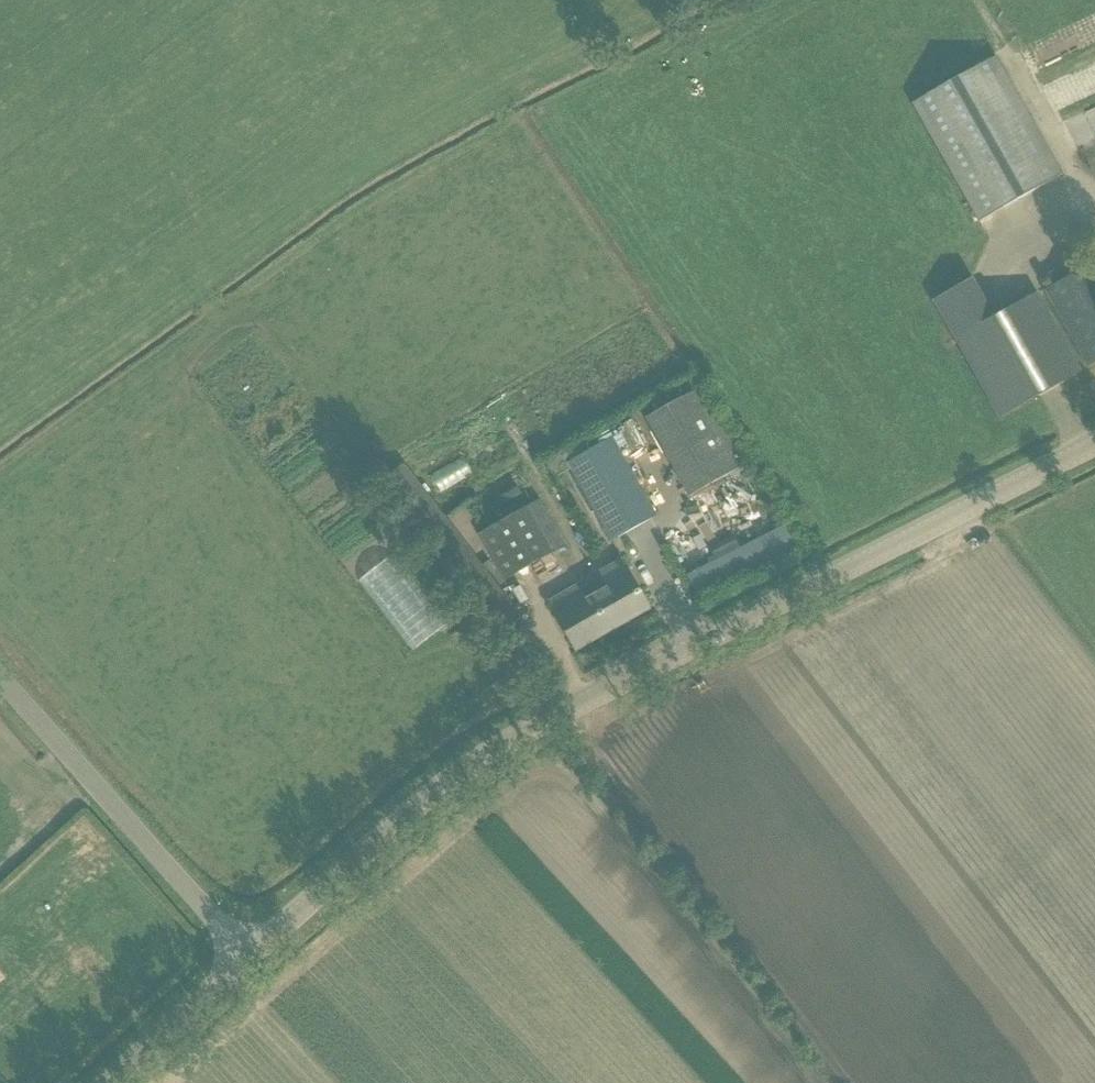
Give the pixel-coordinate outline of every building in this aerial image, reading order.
[(977,221),(1002,207),(1062,174),(997,57),(912,104),(977,221)] [(1094,363),(1094,273),(1091,266),(1045,292),(1077,348),(1088,367),(1094,363)] [(995,317),(973,278),(935,299),(1001,416),(1078,372),(1034,295),(995,317)] [(648,420),(680,477),(690,496),(744,466),(733,447),(701,390),(648,420)] [(429,470),(450,510),(530,468),(508,427),(429,470)] [(600,447),(595,435),(544,460),(553,478),(570,470),(601,521),(611,540),(656,516),(645,496),(612,440),(600,447)] [(564,546),(538,500),(479,534),(504,580),(564,546)] [(650,609),(622,560),(601,571),(608,585),(593,594),(604,613),(609,610),(618,627),(650,609)] [(604,613),(593,594),(584,599),(577,586),(548,602),(576,651),(618,627),(609,610),(604,613)]
